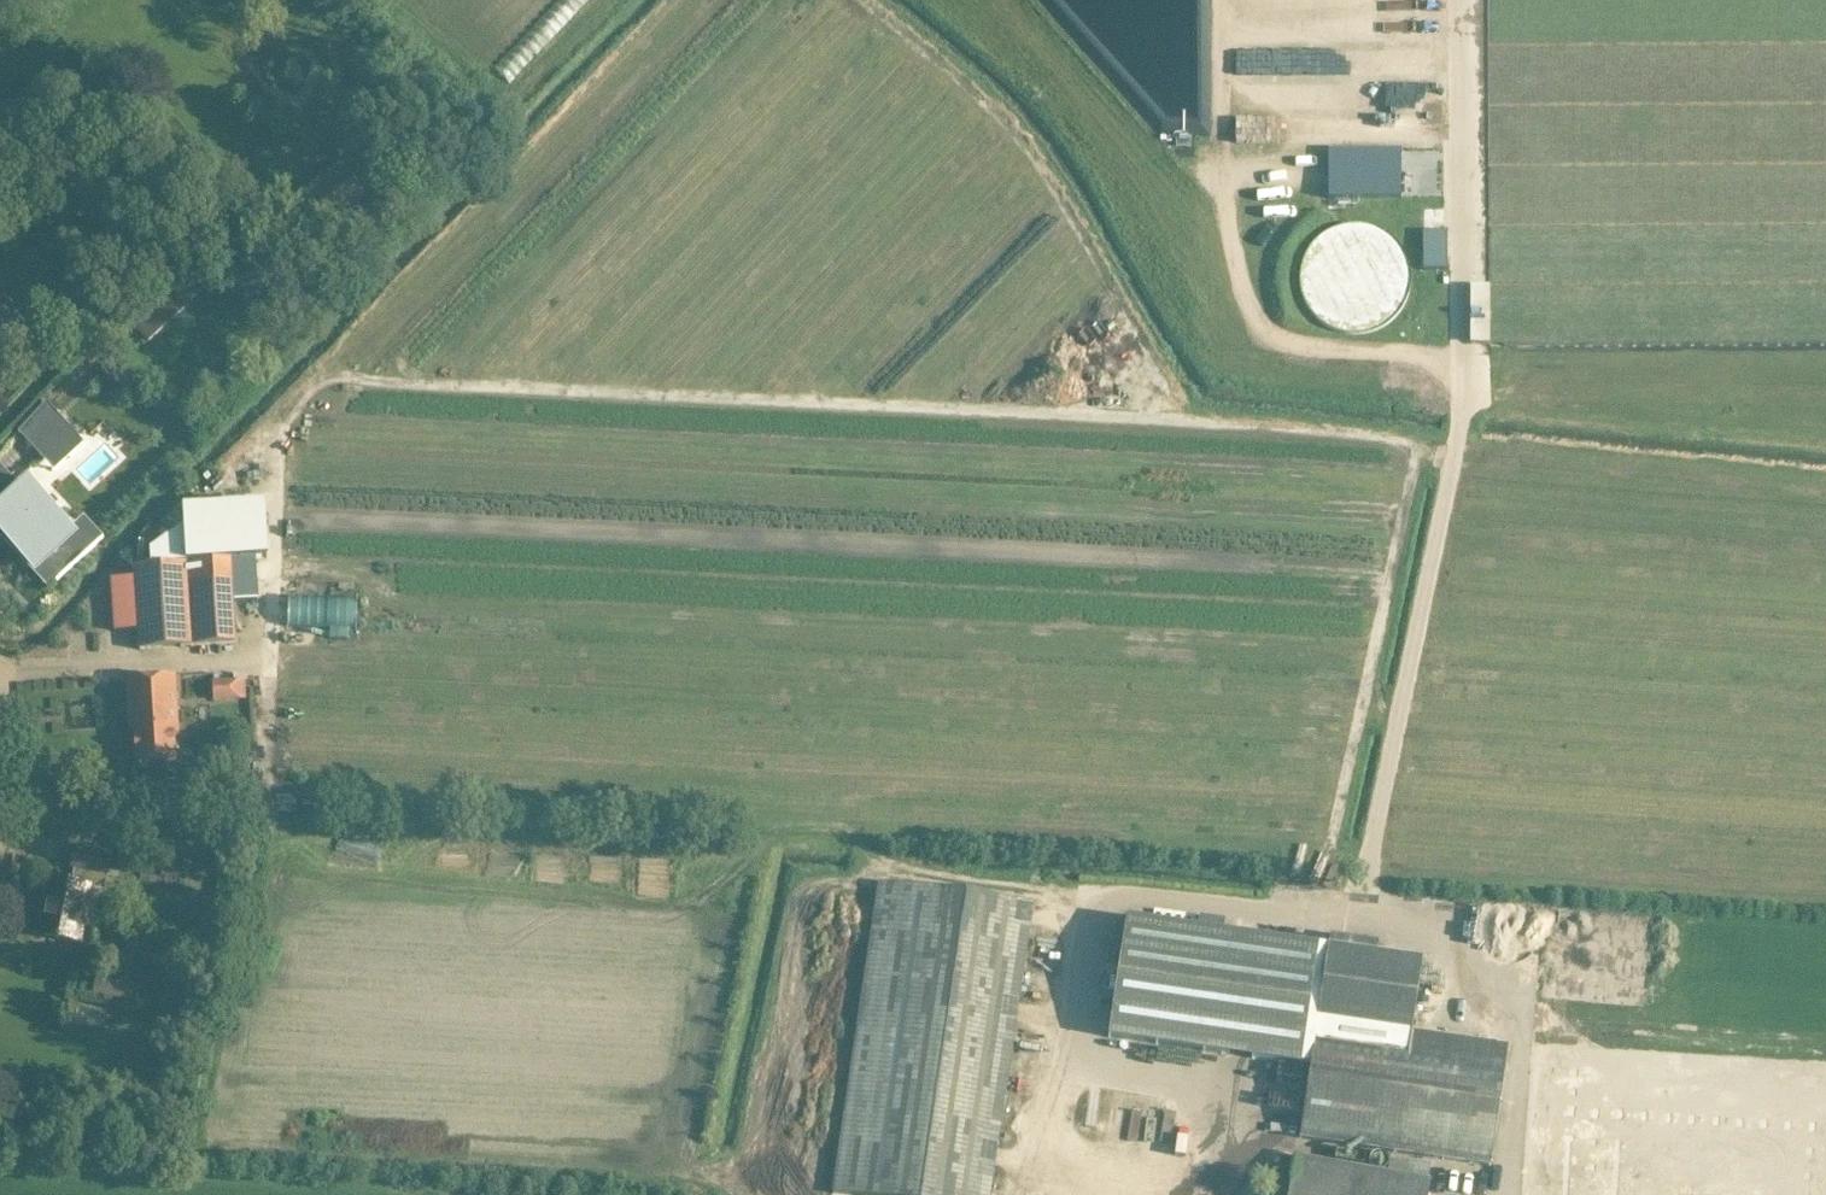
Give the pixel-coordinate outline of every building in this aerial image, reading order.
[(982,98),(980,113),(996,115),(998,100),(982,98)] [(1401,198),(1401,150),(1328,150),(1329,199),(1401,198)] [(1423,271),(1446,271),(1446,232),(1423,232),(1423,271)] [(169,291),(133,326),(149,343),(210,283),(189,261),(164,286),(169,291)] [(72,430),(49,405),(19,433),(42,458),(72,430)] [(15,481),(0,494),(0,508),(4,512),(0,515),(0,529),(37,570),(41,566),(56,583),(104,538),(102,537),(100,538),(90,528),(89,528),(85,524),(72,536),(29,489),(25,492),(15,481)] [(256,560),(135,568),(140,651),(237,644),(234,602),(259,600),(256,560)] [(250,681),(249,658),(218,660),(219,683),(250,681)] [(137,764),(161,762),(176,761),(174,736),(180,736),(176,677),(127,680),(131,731),(135,731),(137,764)] [(115,850),(116,833),(78,830),(76,847),(115,850)] [(80,943),(91,887),(105,890),(112,854),(76,848),(72,869),(75,869),(72,884),(48,879),(37,935),(56,938),(56,940),(61,941),(61,939),(80,943)] [(185,863),(161,859),(162,857),(125,851),(121,871),(144,875),(144,870),(156,872),(155,877),(168,879),(169,875),(182,877),(185,863)] [(1549,880),(1545,977),(1578,979),(1580,950),(1593,950),(1594,934),(1583,933),(1583,920),(1572,920),(1574,881),(1549,880)] [(834,1194),(844,1194),(990,1194),(1032,905),(879,883),(834,1194)] [(1126,917),(1108,1037),(1311,1066),(1300,1138),(1491,1166),(1508,1047),(1412,1033),(1421,960),(1377,954),(1380,941),(1330,933),(1328,947),(1126,917)] [(134,980),(136,964),(101,960),(99,976),(134,980)] [(1565,1194),(1825,1194),(1825,1127),(1571,1110),(1565,1194)] [(1384,1170),(1387,1167),(1389,1164),(1389,1160),(1389,1158),(1387,1155),(1384,1152),(1382,1151),(1378,1151),(1374,1152),(1371,1155),(1370,1158),(1369,1160),(1370,1164),(1370,1166),(1372,1167),(1375,1170),(1376,1171),(1380,1171),(1384,1170)] [(1430,1182),(1428,1181),(1431,1165),(1391,1158),(1388,1174),(1297,1157),(1291,1187),(1281,1185),(1280,1194),(1428,1194),(1430,1182)]
